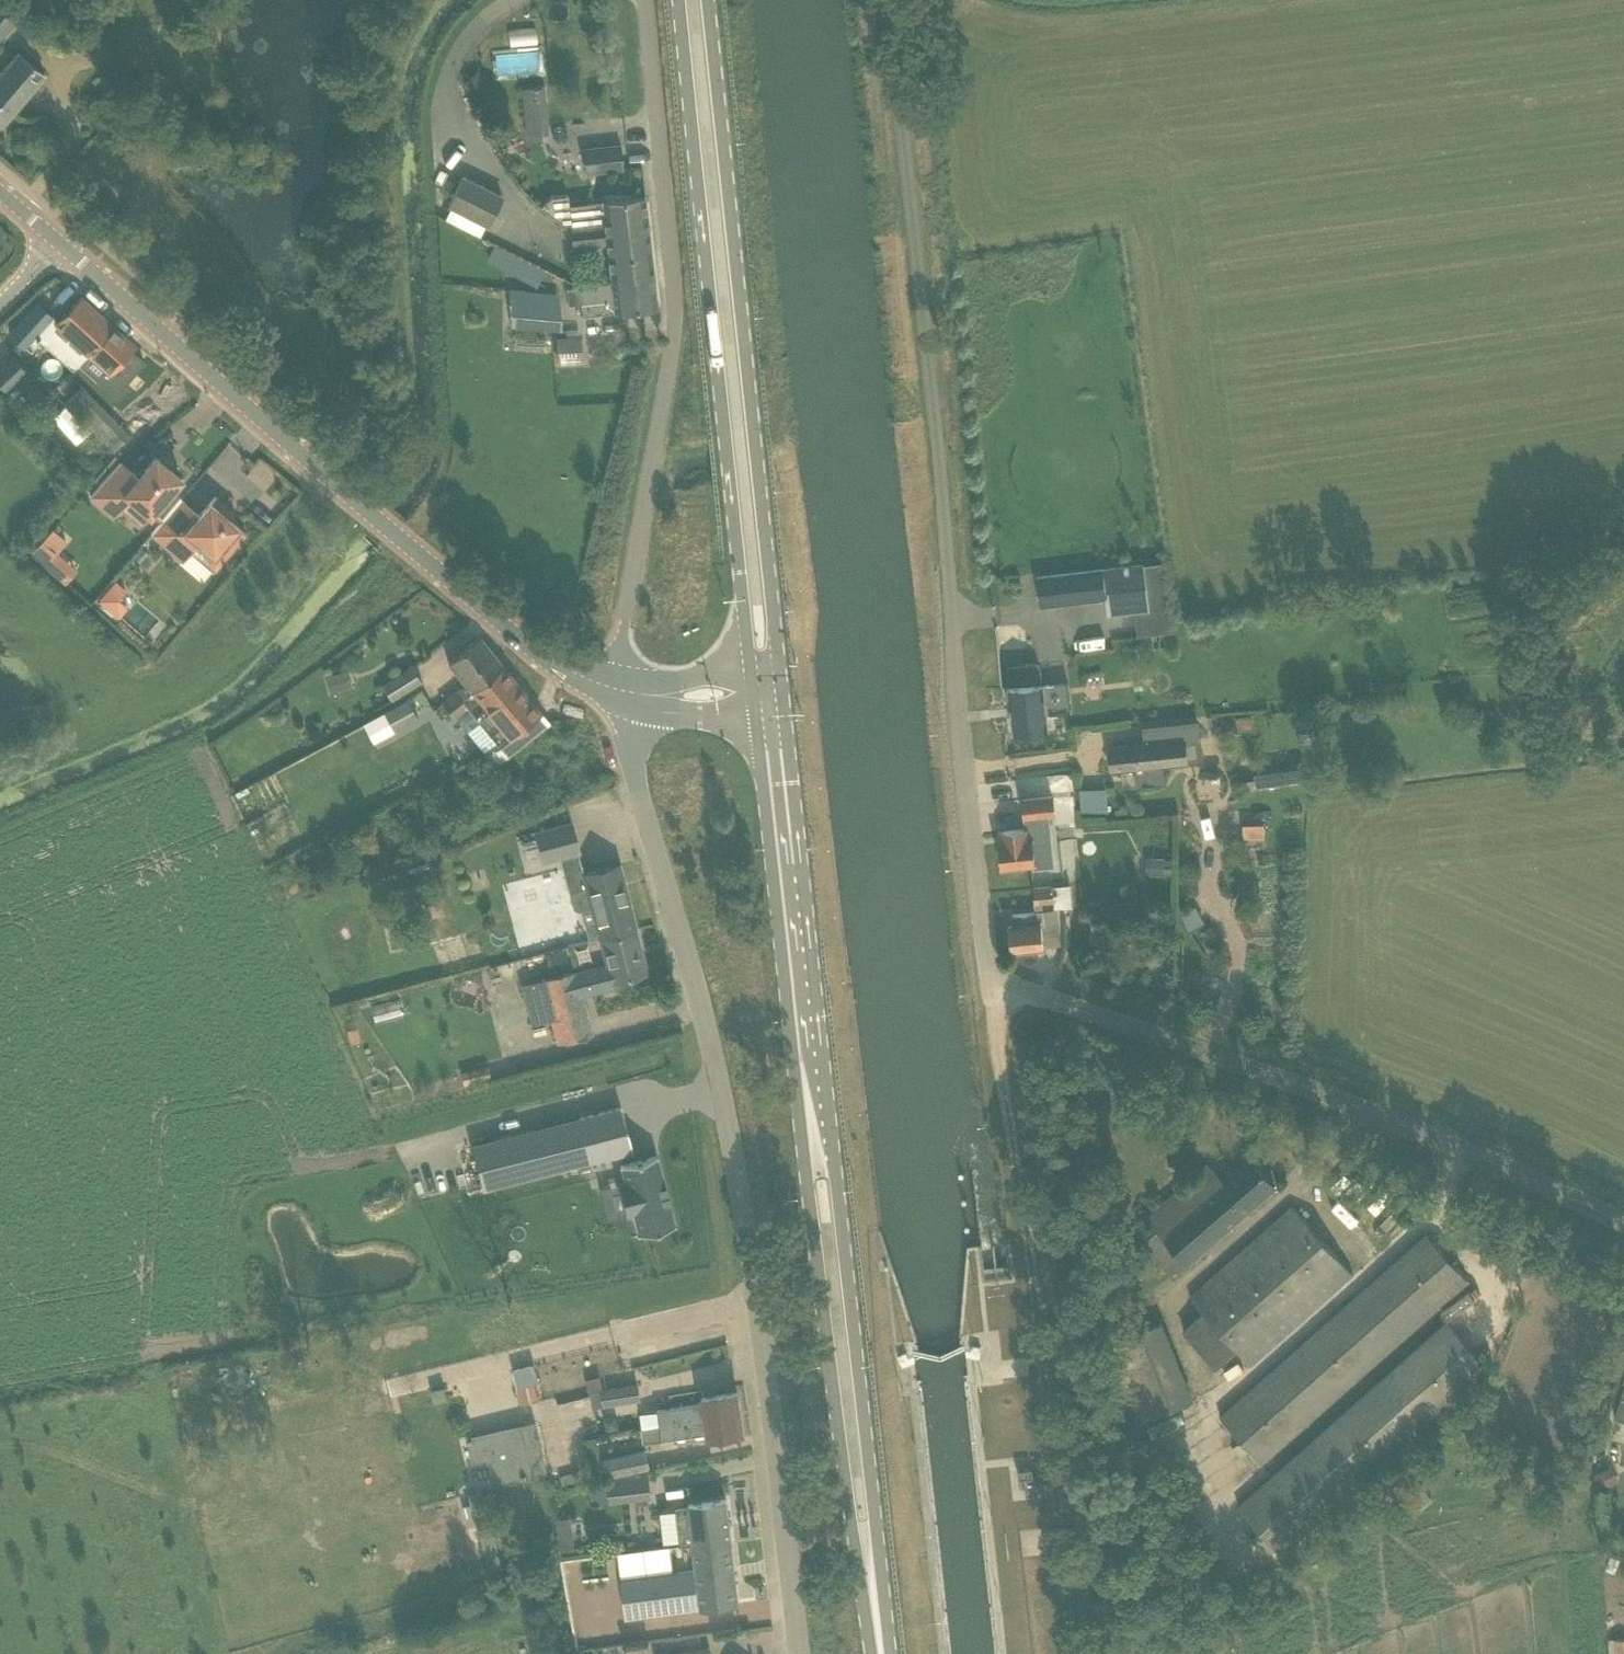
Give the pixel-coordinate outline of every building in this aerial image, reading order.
[(0,8),(0,38),(2,35),(15,20),(0,8)] [(511,45),(537,43),(536,29),(510,30),(511,45)] [(77,39),(74,49),(87,53),(90,43),(77,39)] [(1,126),(45,74),(16,49),(0,68),(0,127),(1,126)] [(539,49),(496,50),(497,76),(540,75),(539,49)] [(527,134),(542,133),(538,88),(522,89),(527,134)] [(623,168),(620,144),(582,148),(585,173),(623,168)] [(486,227),(503,195),(464,175),(447,206),(486,227)] [(550,196),(541,205),(547,211),(563,222),(570,222),(571,222),(569,205),(567,194),(550,196)] [(583,208),(581,208),(583,225),(605,222),(607,235),(608,243),(612,281),(568,286),(570,303),(580,302),(582,315),(657,307),(653,278),(650,252),(648,232),(644,196),(603,201),(589,202),(583,208)] [(583,225),(572,226),(572,227),(574,247),(608,243),(607,235),(605,222),(583,225)] [(536,286),(545,269),(496,243),(487,259),(536,286)] [(563,330),(560,307),(526,304),(525,290),(509,288),(511,327),(563,330)] [(69,360),(79,349),(86,355),(114,325),(80,295),(54,325),(70,340),(59,351),(69,360)] [(4,335),(22,355),(34,367),(51,348),(40,338),(42,337),(24,318),(4,335)] [(145,362),(130,348),(134,344),(114,325),(86,355),(79,363),(115,395),(145,362)] [(555,335),(555,363),(582,363),(582,335),(555,335)] [(4,389),(25,368),(13,356),(0,369),(0,385),(4,389)] [(22,378),(8,392),(23,407),(38,393),(22,378)] [(131,434),(82,384),(66,399),(85,420),(83,421),(112,452),(131,434)] [(139,419),(148,431),(177,410),(168,398),(139,419)] [(150,514),(181,478),(168,467),(170,464),(161,456),(158,459),(156,457),(144,470),(141,468),(136,474),(120,460),(90,495),(115,516),(123,506),(128,510),(133,509),(138,504),(150,514)] [(181,498),(166,515),(151,533),(183,560),(199,542),(221,561),(245,533),(221,512),(227,506),(215,496),(197,518),(181,504),(184,501),(181,498)] [(30,552),(44,563),(65,538),(52,527),(30,552)] [(1085,570),(1037,576),(1040,605),(1106,597),(1108,614),(1150,609),(1144,563),(1099,569),(1085,570)] [(118,598),(126,589),(117,581),(100,601),(119,617),(128,606),(118,598)] [(504,666),(480,636),(447,663),(463,683),(440,703),(447,712),(504,666)] [(1039,663),(1006,667),(1008,688),(1014,732),(1049,728),(1047,714),(1044,684),(1041,684),(1039,663)] [(381,684),(390,699),(420,681),(411,666),(381,684)] [(476,700),(484,709),(516,681),(504,666),(447,712),(453,719),(476,700)] [(330,693),(353,687),(348,669),(325,675),(330,693)] [(476,700),(455,717),(486,754),(500,748),(543,713),(516,681),(484,709),(476,700)] [(1067,681),(1044,684),(1047,714),(1070,712),(1067,681)] [(383,712),(394,731),(417,718),(406,699),(383,712)] [(394,731),(383,712),(362,724),(372,743),(394,731)] [(1172,724),(1144,727),(1146,742),(1109,746),(1112,769),(1136,766),(1138,784),(1163,781),(1162,767),(1188,763),(1186,742),(1201,740),(1199,720),(1178,723),(1172,724)] [(433,721),(401,738),(411,757),(443,740),(433,721)] [(1304,762),(1253,769),(1256,791),(1307,784),(1304,762)] [(1039,780),(1019,781),(1019,793),(1039,793),(1039,780)] [(1080,788),(1082,812),(1109,810),(1108,786),(1080,788)] [(1052,796),(1022,799),(1024,819),(1054,815),(1052,796)] [(1004,842),(999,842),(1002,867),(1024,864),(1033,863),(1034,868),(1053,865),(1048,816),(1024,819),(1025,828),(1003,831),(1004,842)] [(559,857),(578,852),(580,851),(573,819),(533,829),(542,861),(559,857)] [(1267,837),(1266,823),(1246,823),(1246,838),(1267,837)] [(578,852),(559,857),(569,894),(587,889),(583,874),(578,852)] [(1164,874),(1165,856),(1148,855),(1147,873),(1164,874)] [(599,937),(636,927),(620,864),(583,874),(587,889),(569,894),(572,908),(577,911),(580,909),(588,940),(599,937)] [(1009,926),(1011,950),(1044,947),(1045,946),(1043,927),(1045,926),(1043,910),(1042,902),(1054,901),(1055,907),(1073,905),(1071,884),(1066,885),(1033,887),(1035,912),(1012,914),(1013,925),(1009,926)] [(1204,922),(1194,906),(1180,915),(1189,931),(1204,922)] [(1091,939),(1113,942),(1116,920),(1094,917),(1091,939)] [(606,964),(575,972),(581,993),(612,985),(611,981),(647,971),(636,927),(599,937),(606,964)] [(591,1033),(581,993),(575,972),(575,970),(540,979),(550,1019),(556,1042),(591,1033)] [(550,1019),(540,979),(520,984),(530,1024),(550,1019)] [(398,1000),(372,1006),(375,1020),(401,1014),(398,1000)] [(356,1028),(347,1030),(350,1043),(359,1041),(356,1028)] [(487,1065),(469,1069),(472,1081),(490,1077),(487,1065)] [(469,1069),(461,1071),(464,1083),(472,1081),(469,1069)] [(620,1106),(471,1145),(482,1188),(631,1149),(631,1150),(632,1149),(621,1105),(619,1106),(620,1106)] [(625,1180),(619,1181),(626,1213),(632,1212),(637,1233),(636,1233),(636,1234),(673,1225),(673,1224),(672,1224),(656,1156),(657,1156),(657,1154),(620,1163),(620,1164),(621,1164),(625,1180)] [(1172,1275),(1258,1200),(1275,1186),(1250,1157),(1221,1182),(1207,1166),(1150,1216),(1161,1228),(1144,1243),(1172,1275)] [(1292,1205),(1276,1220),(1190,1297),(1250,1366),(1353,1273),(1292,1205)] [(1262,1462),(1451,1294),(1468,1279),(1427,1234),(1222,1416),(1262,1462)] [(1447,1321),(1237,1506),(1279,1554),(1489,1369),(1447,1321)] [(1161,1322),(1105,1345),(1137,1423),(1193,1401),(1161,1322)] [(601,1376),(588,1377),(588,1393),(602,1392),(601,1376)] [(605,1406),(642,1400),(638,1382),(602,1388),(605,1406)] [(534,1384),(517,1389),(522,1405),(538,1400),(534,1384)] [(445,1387),(432,1390),(435,1401),(447,1398),(445,1387)] [(704,1417),(740,1412),(737,1391),(702,1397),(702,1402),(657,1409),(659,1424),(672,1422),(704,1417)] [(643,1426),(642,1426),(645,1442),(662,1439),(705,1433),(706,1439),(722,1436),(743,1433),(740,1412),(704,1417),(672,1422),(659,1424),(643,1426)] [(606,1430),(618,1427),(615,1415),(603,1418),(606,1430)] [(495,1480),(524,1473),(545,1469),(540,1449),(533,1451),(527,1424),(467,1438),(473,1464),(490,1460),(495,1480)] [(649,1468),(646,1450),(602,1459),(606,1477),(649,1468)] [(1033,1466),(1019,1468),(1020,1478),(1025,1478),(1026,1495),(1037,1494),(1036,1474),(1033,1474),(1033,1466)] [(1594,1476),(1600,1487),(1615,1479),(1609,1467),(1594,1476)] [(592,1503),(652,1498),(649,1475),(605,1479),(606,1486),(591,1487),(592,1503)] [(693,1547),(732,1543),(726,1499),(704,1501),(675,1505),(679,1544),(691,1543),(691,1544),(692,1544),(693,1547)] [(572,1517),(557,1519),(561,1550),(576,1548),(572,1517)] [(739,1603),(732,1543),(693,1547),(692,1544),(691,1544),(694,1568),(625,1576),(630,1616),(739,1603)] [(1619,1559),(1610,1555),(1605,1569),(1614,1572),(1619,1559)] [(1613,1639),(1615,1653),(1623,1653),(1623,1638),(1613,1639)]
